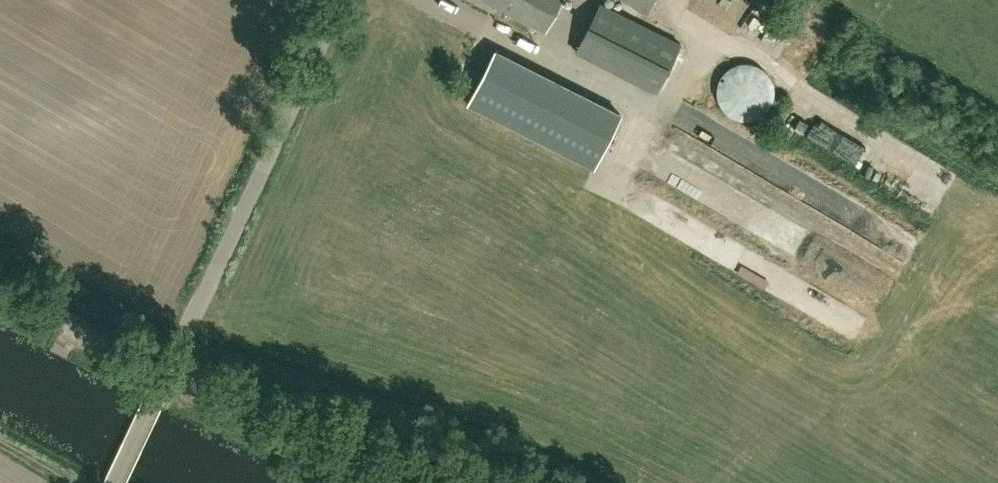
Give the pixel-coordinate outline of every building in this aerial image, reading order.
[(561,0),(489,0),(547,29),(561,0)] [(648,11),(655,0),(630,0),(648,11)] [(658,90),(682,41),(602,1),(577,49),(658,90)] [(495,50),(468,104),(593,167),(620,114),(495,50)] [(746,58),(743,59),(740,59),(737,60),(734,61),(731,62),(729,64),(727,66),(725,68),(723,70),(721,73),(720,75),(719,78),(718,81),(717,84),(717,87),(717,90),(717,93),(718,95),(719,98),(720,101),(722,104),(723,106),(725,108),(727,110),(730,112),(732,113),(735,115),(738,116),(741,116),(744,117),(747,117),(750,116),(753,116),(756,115),(759,114),(761,112),(764,110),(766,108),(768,106),(770,104),(771,101),(773,99),(774,96),(774,93),(775,90),(775,87),(775,84),(774,81),(773,78),(772,75),(771,72),(769,70),(767,68),(765,66),(763,64),(760,62),(757,61),(754,60),(752,59),(749,59),(746,58)] [(791,200),(915,260),(927,236),(802,176),(791,200)] [(863,261),(747,208),(737,231),(852,284),(863,261)]
